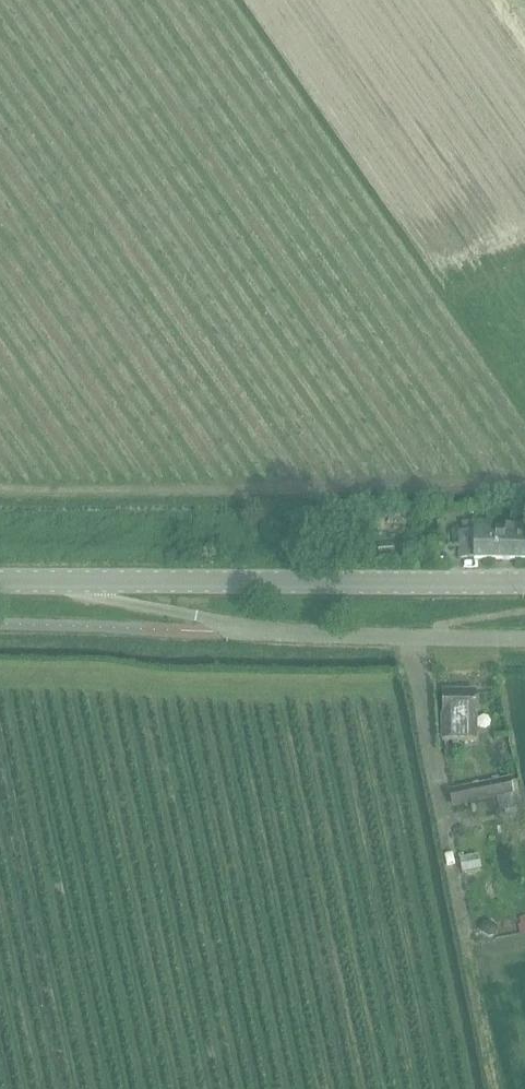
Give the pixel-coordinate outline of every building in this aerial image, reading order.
[(375,519),(361,519),(361,536),(370,536),(375,531),(375,519)] [(460,534),(460,557),(474,557),(474,560),(524,560),(524,530),(505,530),(505,537),(491,537),(491,525),(474,525),(474,534),(460,534)] [(476,742),(476,715),(476,694),(442,693),(442,715),(442,742),(476,742)] [(510,780),(472,788),(475,803),(496,798),(499,813),(517,809),(510,780)]
